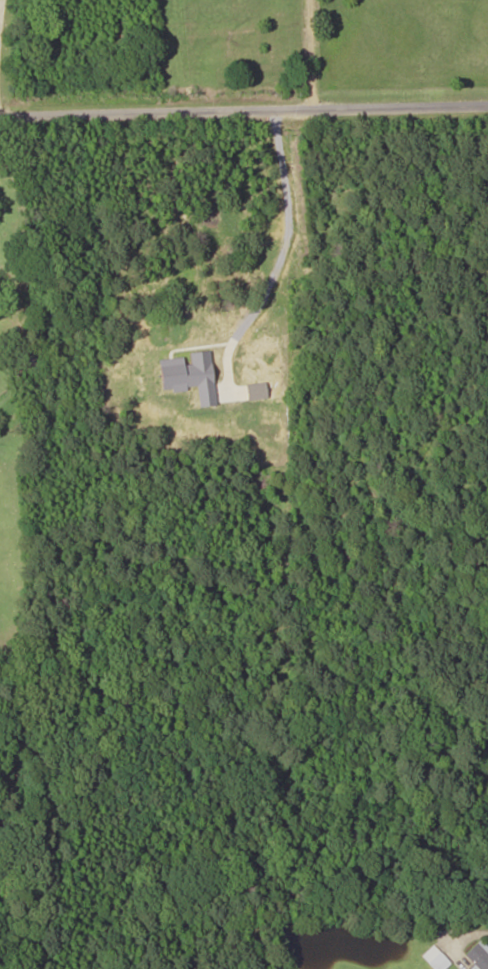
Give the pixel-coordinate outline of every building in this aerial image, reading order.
[(469,968),(487,968),(487,949),(478,939),(463,954),(473,964),(469,968)] [(449,963),(432,944),(420,955),(434,968),(442,968),(449,963)]
